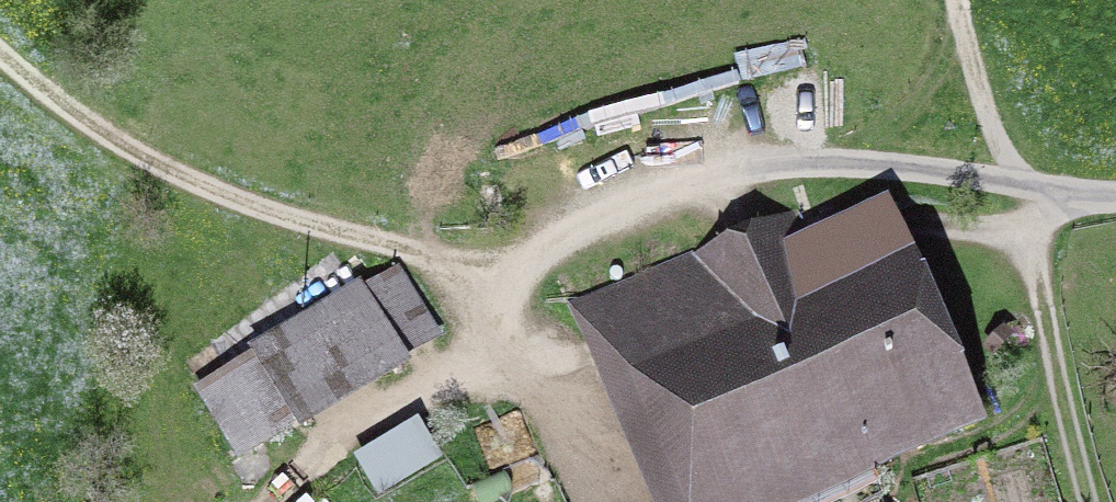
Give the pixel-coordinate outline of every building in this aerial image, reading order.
[(876,492),(857,446),(952,405),(883,247),(896,242),(883,212),(783,256),(773,231),(601,305),(633,377),(625,381),(677,501),(852,501),(876,492)] [(240,458),(298,425),(301,430),(402,372),(399,367),(434,348),(395,279),(361,299),(359,296),(202,390),(240,458)] [(358,465),(380,501),(387,501),(447,467),(424,427),(358,465)]
